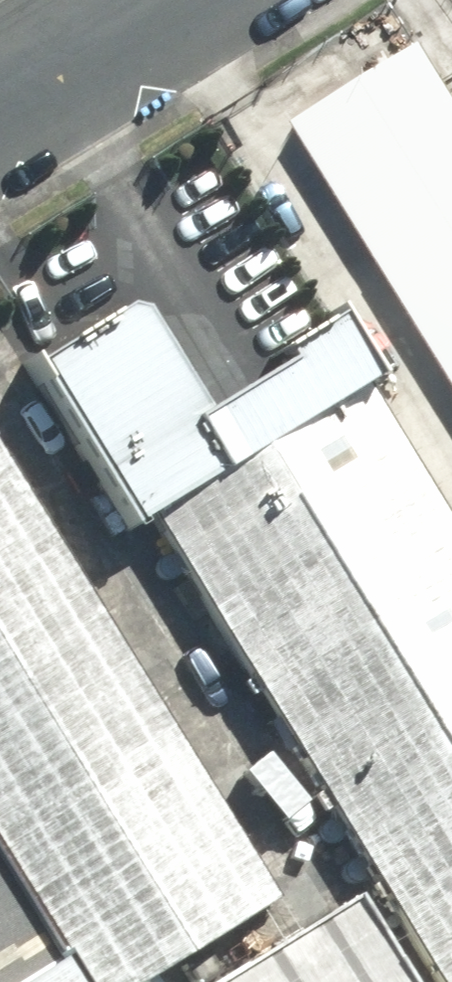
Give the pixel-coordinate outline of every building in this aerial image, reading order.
[(417,51),(289,134),(451,400),(451,108),(417,51)] [(141,523),(211,480),(179,428),(109,315),(15,372),(116,538),(141,523)] [(211,480),(362,389),(330,336),(179,428),(211,480)] [(362,389),(211,480),(141,523),(423,981),(451,981),(451,533),(362,389)] [(59,981),(132,981),(261,903),(0,476),(0,886),(59,981)] [(0,886),(0,981),(59,981),(0,886)] [(349,906),(223,981),(396,981),(349,906)]
